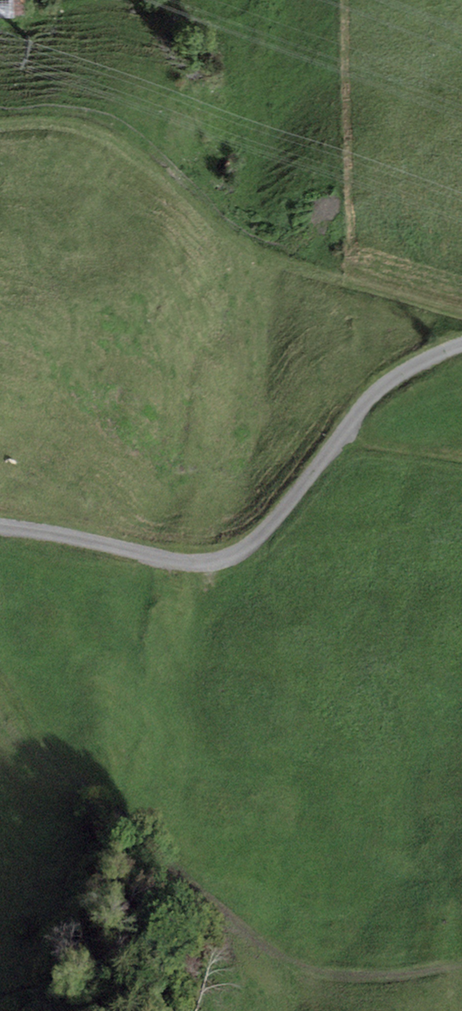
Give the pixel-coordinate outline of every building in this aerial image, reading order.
[(22,14),(20,0),(0,0),(0,17),(22,14)]
